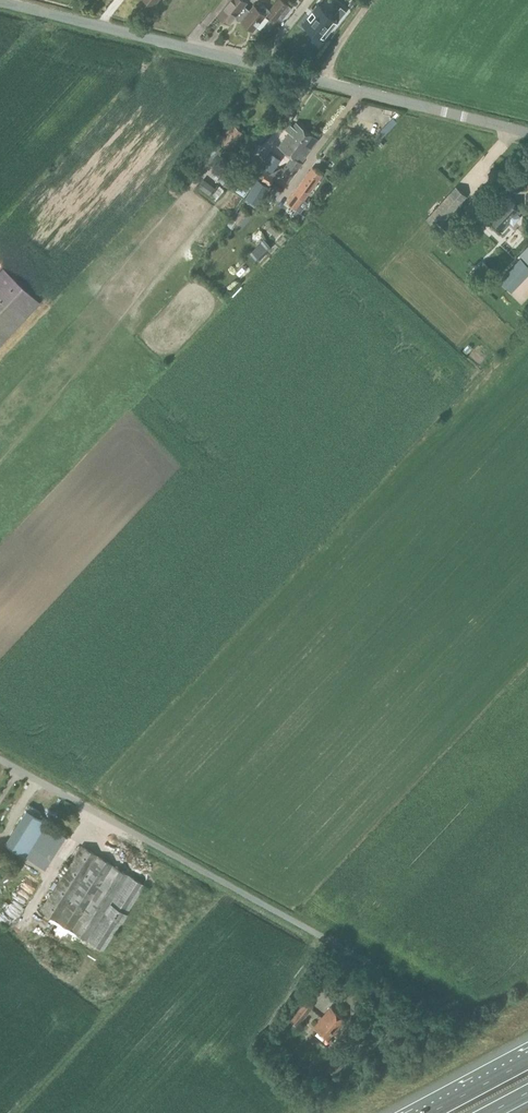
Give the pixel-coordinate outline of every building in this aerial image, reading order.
[(247,3),(243,0),(229,0),(218,14),(230,24),(237,16),(239,18),(246,9),(244,7),(247,3)] [(292,8),(283,0),(277,0),(270,9),(266,14),(276,21),(278,17),(282,20),(292,8)] [(203,23),(219,9),(214,4),(199,19),(203,23)] [(266,14),(270,9),(263,4),(259,9),(254,5),(249,11),(246,9),(239,18),(242,20),(242,21),(254,30),(266,15),(266,14)] [(325,37),(347,10),(341,6),(332,16),(317,4),(312,10),(316,14),(312,19),(308,16),(303,22),(320,36),(321,34),(325,37)] [(307,130),(296,122),(279,146),(292,155),(295,158),(307,141),(302,136),(307,130)] [(237,138),(243,132),(233,124),(228,130),(227,129),(225,132),(226,132),(219,140),(233,152),(242,142),(237,138)] [(318,139),(307,130),(302,136),(307,141),(295,158),(292,155),(278,175),(289,182),(303,163),(302,162),(318,139)] [(281,160),(273,153),(264,164),(273,171),(281,160)] [(266,170),(258,165),(251,178),(255,181),(258,176),(262,179),(266,170)] [(312,167),(294,192),(287,202),(296,209),(297,210),(297,209),(305,199),(319,179),(322,181),(325,176),(312,167)] [(228,168),(219,179),(228,186),(237,175),(228,168)] [(266,170),(262,179),(261,181),(270,185),(276,175),(266,170)] [(254,183),(245,177),(236,191),(245,196),(254,183)] [(188,187),(178,179),(168,189),(178,197),(188,187)] [(454,188),(426,219),(447,238),(456,228),(445,219),(465,198),(454,188)] [(510,222),(514,225),(521,216),(518,214),(521,211),(507,198),(504,202),(500,198),(492,207),(488,203),(488,202),(478,192),(467,205),(477,215),(485,206),(493,214),(489,218),(503,231),(510,222)] [(300,221),(305,215),(297,209),(297,210),(296,209),(292,215),(300,221)] [(233,228),(238,221),(232,217),(227,224),(233,228)] [(257,263),(273,247),(264,239),(249,255),(257,263)] [(525,277),(527,274),(527,264),(521,257),(513,265),(525,277)] [(41,302),(3,267),(0,270),(0,345),(41,302)] [(27,857),(48,823),(26,809),(5,843),(27,857)] [(81,844),(40,910),(104,950),(145,884),(81,844)] [(298,1026),(314,1006),(306,1000),(290,1020),(298,1026)] [(331,1039),(347,1020),(331,1006),(315,1026),(331,1039)] [(344,1065),(336,1057),(327,1068),(335,1075),(344,1065)]
